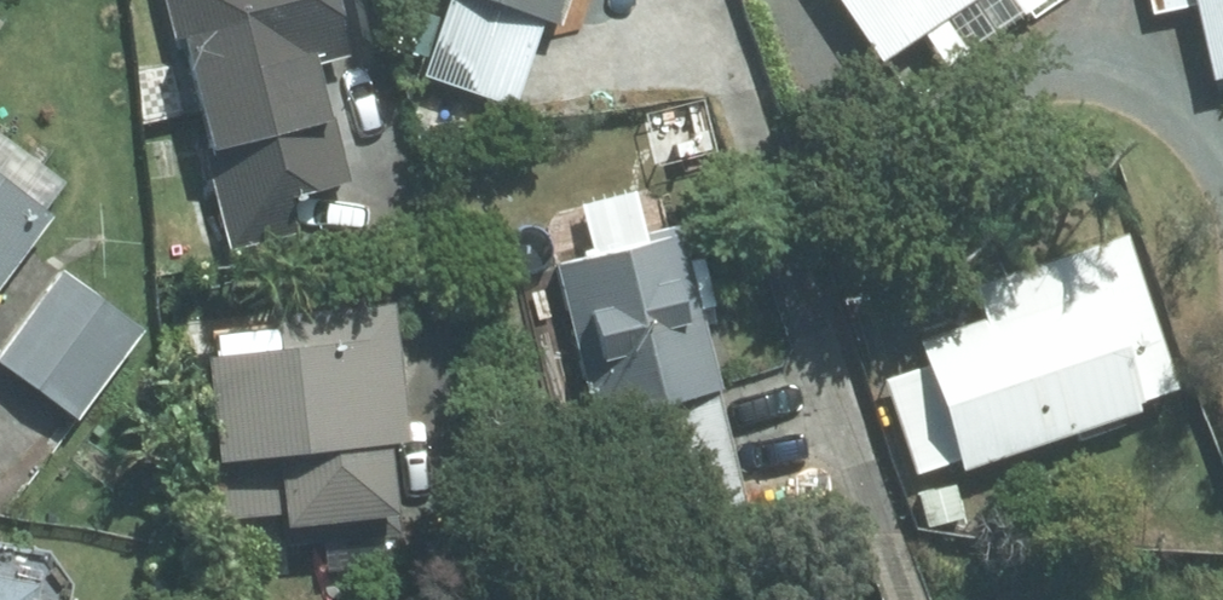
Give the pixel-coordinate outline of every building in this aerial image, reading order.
[(171,45),(189,42),(219,161),(200,166),(222,256),(300,237),(292,201),(347,188),(317,68),(345,61),(330,0),(160,0),(171,45)] [(564,31),(575,0),(477,0),(564,31)] [(997,41),(970,0),(834,0),(881,69),(925,39),(947,74),(997,41)] [(997,41),(1048,6),(1044,0),(970,0),(997,41)] [(1222,79),(1222,0),(1201,0),(1218,80),(1222,79)] [(58,217),(0,174),(0,294),(58,217)] [(685,234),(559,264),(627,544),(753,514),(685,234)] [(1131,241),(978,289),(989,324),(925,344),(966,471),(1145,414),(1143,407),(1181,395),(1131,241)] [(60,269),(0,350),(0,361),(76,416),(141,328),(60,269)] [(401,311),(285,323),(289,361),(217,368),(226,469),(221,469),(225,526),(285,520),(287,550),(407,540),(398,454),(414,452),(401,311)] [(957,484),(922,496),(932,530),(968,520),(957,484)] [(0,577),(0,599),(44,599),(47,585),(0,577)]
